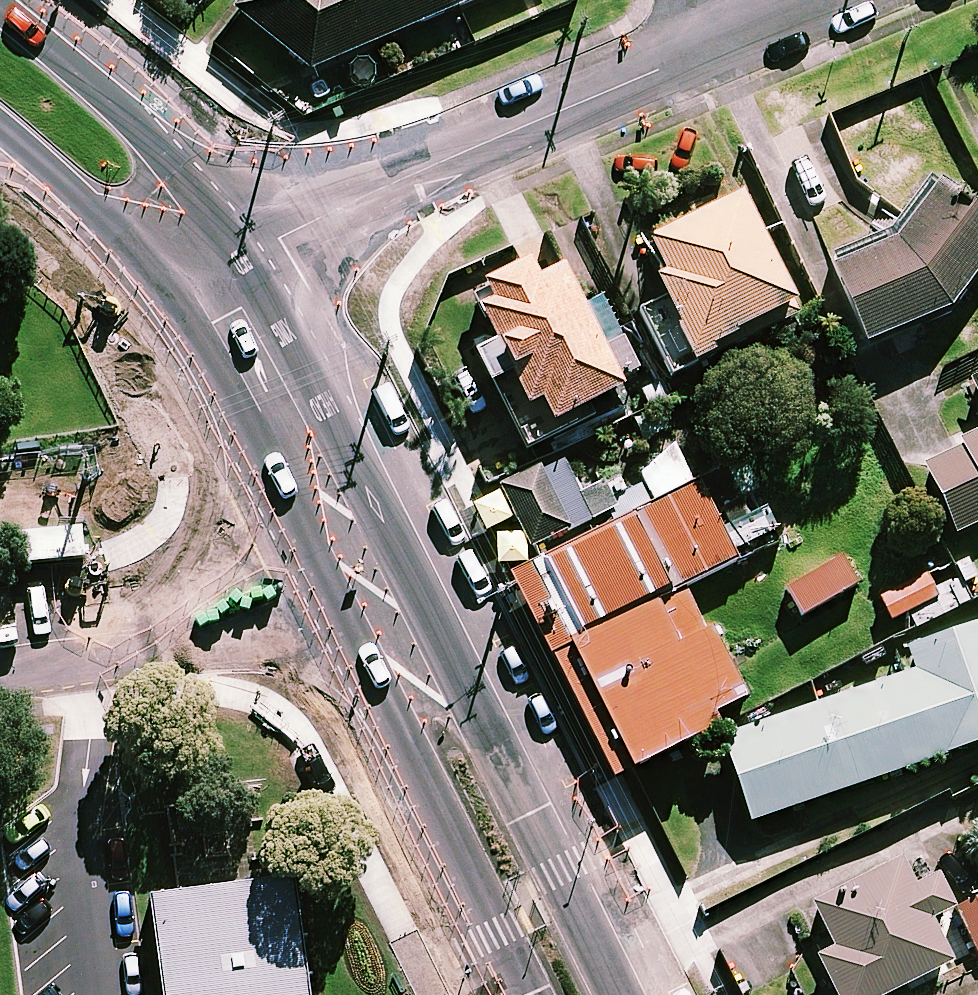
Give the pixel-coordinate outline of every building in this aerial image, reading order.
[(493,0),(250,0),(239,14),(317,76),(493,0)] [(957,316),(977,287),(977,212),(946,188),(903,246),(837,273),(870,351),(957,316)] [(802,311),(748,202),(653,248),(670,283),(660,288),(701,371),(721,362),(717,353),(802,311)] [(534,283),(523,262),(479,284),(489,304),(478,310),(495,342),(475,353),(521,441),(622,389),(559,269),(534,283)] [(921,465),(954,535),(977,523),(977,438),(921,465)] [(717,709),(743,695),(687,587),(735,562),(678,450),(644,467),(662,502),(525,573),(629,773),(724,723),(717,709)] [(591,522),(563,460),(500,488),(528,550),(591,522)] [(749,494),(723,507),(744,549),(771,536),(749,494)] [(857,586),(843,560),(787,589),(800,615),(857,586)] [(939,597),(926,573),(879,598),(891,622),(939,597)] [(758,827),(977,751),(977,631),(913,654),(920,676),(729,742),(758,827)] [(839,994),(905,994),(960,968),(939,926),(962,915),(945,882),(923,893),(909,865),(819,910),(842,955),(824,964),(839,994)] [(154,895),(167,994),(314,994),(298,878),(154,895)] [(963,912),(977,942),(977,905),(963,912)]
